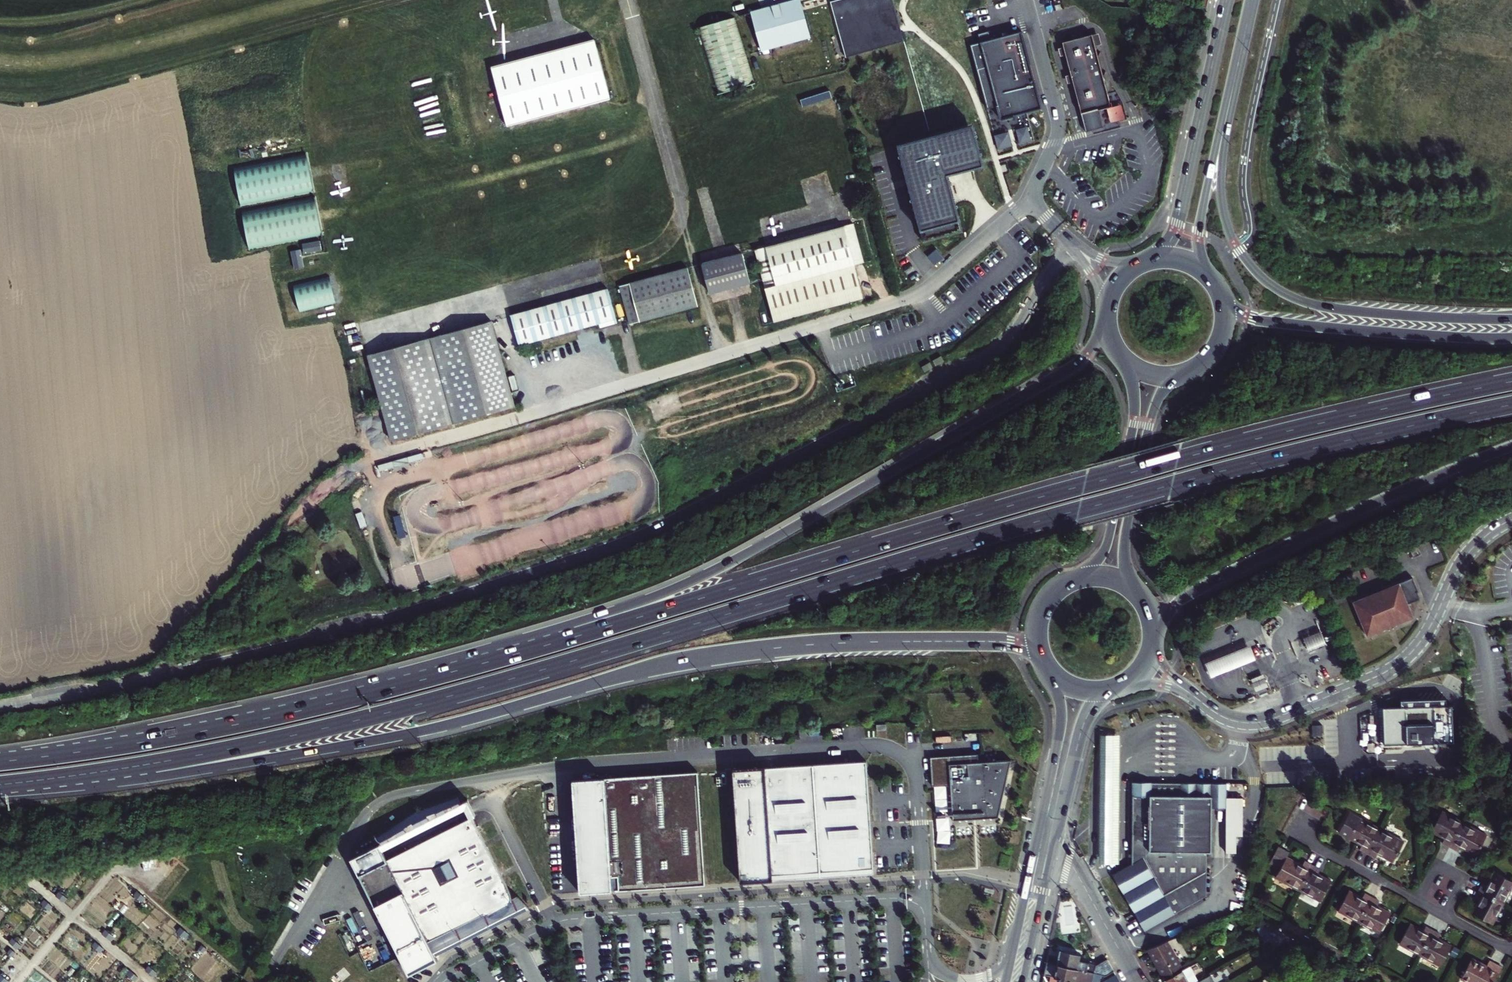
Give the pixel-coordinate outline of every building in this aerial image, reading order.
[(831,2),(846,57),(904,41),(893,0),(838,0),(831,2)] [(810,38),(800,3),(752,16),(762,51),(788,44),(810,38)] [(753,88),(735,21),(698,30),(716,97),(753,88)] [(989,31),(978,34),(986,66),(977,68),(987,108),(997,106),(1000,120),(1042,108),(1021,31),(991,39),(989,31)] [(1073,39),(1062,42),(1064,49),(1062,50),(1063,54),(1065,53),(1071,75),(1069,76),(1070,82),(1073,82),(1086,132),(1104,127),(1099,109),(1108,107),(1108,108),(1112,106),(1111,102),(1110,102),(1092,34),(1083,37),(1082,33),(1072,35),(1073,39)] [(594,40),(490,67),(506,127),(610,99),(594,40)] [(1121,104),(1107,108),(1111,123),(1125,119),(1121,104)] [(973,125),(898,145),(904,167),(898,169),(901,180),(907,178),(923,241),(961,231),(946,175),(983,165),(973,125)] [(235,166),(243,207),(315,193),(307,153),(235,166)] [(314,198),(242,212),(249,249),(322,235),(314,198)] [(766,246),(752,250),(772,325),(862,300),(854,266),(863,264),(852,223),(766,246)] [(301,244),(303,253),(321,249),(319,240),(301,244)] [(741,253),(701,263),(708,292),(753,280),(746,252),(741,253)] [(687,268),(618,287),(628,324),(697,306),(687,268)] [(330,277),(292,286),(298,313),(336,304),(330,277)] [(608,289),(510,315),(518,344),(598,323),(599,328),(617,323),(608,289)] [(489,320),(365,355),(380,407),(412,438),(514,410),(489,320)] [(941,357),(933,361),(936,366),(944,362),(941,357)] [(930,362),(922,367),(925,372),(933,367),(930,362)] [(378,404),(378,405),(388,443),(410,438),(412,438),(380,407),(378,404)] [(1384,587),(1384,589),(1372,594),(1372,592),(1355,599),(1361,614),(1362,613),(1364,619),(1363,620),(1368,634),(1380,629),(1380,628),(1402,619),(1402,621),(1415,615),(1410,603),(1422,598),(1418,590),(1420,589),(1414,575),(1384,587)] [(1320,632),(1303,639),(1308,652),(1325,645),(1320,632)] [(1249,648),(1205,666),(1211,680),(1255,662),(1249,648)] [(1251,680),(1256,693),(1268,687),(1263,675),(1251,680)] [(1454,743),(1453,705),(1446,705),(1446,699),(1401,700),(1401,707),(1382,708),(1384,745),(1454,743)] [(755,733),(740,734),(741,745),(755,745),(755,733)] [(1101,735),(1101,863),(1120,863),(1121,735),(1101,735)] [(720,747),(734,746),(733,736),(719,736),(720,747)] [(977,752),(930,755),(931,784),(950,783),(951,811),(952,818),(997,815),(1011,760),(978,762),(977,752)] [(866,758),(731,767),(739,879),(771,877),(771,872),(849,868),(849,851),(871,850),(866,758)] [(697,769),(572,778),(579,889),(657,884),(704,882),(697,769)] [(1228,784),(1134,783),(1133,864),(1114,875),(1118,882),(1145,931),(1208,895),(1208,853),(1213,853),(1213,808),(1213,804),(1228,805),(1228,798),(1228,793),(1228,784)] [(422,811),(381,834),(387,844),(394,841),(391,835),(400,830),(403,836),(411,831),(407,825),(416,820),(420,826),(426,823),(433,820),(431,814),(441,810),(443,816),(451,813),(449,807),(459,803),(461,810),(468,807),(466,802),(464,796),(422,811)] [(1245,799),(1228,798),(1228,805),(1213,804),(1213,808),(1228,808),(1227,853),(1238,854),(1238,836),(1244,836),(1245,799)] [(472,815),(472,816),(478,813),(474,802),(467,805),(472,815)] [(1442,841),(1450,845),(1464,820),(1442,809),(1432,829),(1445,836),(1442,841)] [(383,840),(353,854),(407,972),(423,965),(436,959),(434,954),(427,940),(484,914),(485,914),(486,915),(487,916),(488,916),(490,917),(491,917),(492,917),(493,918),(494,918),(496,918),(497,918),(498,917),(499,917),(501,917),(502,916),(503,916),(504,915),(505,914),(506,914),(507,913),(508,912),(509,911),(509,910),(510,909),(511,908),(511,907),(512,906),(512,905),(512,904),(513,902),(513,901),(513,900),(513,899),(513,897),(512,896),(512,895),(512,894),(512,893),(476,817),(479,815),(478,813),(472,816),(473,818),(467,821),(456,826),(438,834),(426,840),(410,847),(390,856),(383,840)] [(1360,848),(1367,852),(1380,828),(1358,816),(1348,837),(1362,844),(1360,848)] [(1464,820),(1450,845),(1459,850),(1461,845),(1477,853),(1487,833),(1464,820)] [(437,831),(438,834),(456,826),(454,823),(437,831)] [(1380,828),(1367,852),(1375,857),(1378,852),(1393,860),(1404,841),(1380,828)] [(423,832),(406,840),(410,847),(426,840),(423,832)] [(1303,891),(1315,866),(1307,862),(1305,866),(1290,858),(1291,854),(1282,849),(1273,865),(1283,870),(1279,878),(1303,891)] [(771,872),(771,877),(853,872),(872,871),(871,850),(849,851),(849,868),(771,872)] [(1303,891),(1324,902),(1335,882),(1321,874),(1323,870),(1315,866),(1303,891)] [(1505,901),(1511,887),(1511,878),(1495,870),(1488,883),(1483,881),(1480,888),(1505,901)] [(1494,922),(1505,901),(1480,888),(1476,896),(1481,898),(1474,912),(1494,922)] [(1341,911),(1363,922),(1375,898),(1367,894),(1365,898),(1352,891),(1341,911)] [(427,940),(434,954),(530,910),(520,897),(515,900),(512,893),(512,894),(512,895),(512,896),(513,897),(513,899),(513,900),(513,901),(513,902),(512,904),(512,905),(512,906),(511,907),(511,908),(510,909),(509,910),(509,911),(508,912),(507,913),(506,914),(505,914),(504,915),(503,916),(502,916),(501,917),(499,917),(498,917),(497,918),(496,918),(494,918),(493,918),(492,917),(491,917),(490,917),(488,916),(487,916),(486,915),(485,914),(484,914),(427,940)] [(1382,901),(1375,898),(1363,922),(1383,933),(1393,913),(1380,905),(1382,901)] [(1401,943),(1422,954),(1435,929),(1427,925),(1425,930),(1411,922),(1401,943)] [(1251,932),(1259,946),(1282,933),(1265,924),(1251,932)] [(1442,933),(1435,929),(1422,954),(1443,964),(1453,944),(1439,937),(1442,933)] [(1163,977),(1181,967),(1167,942),(1148,950),(1163,977)] [(1300,948),(1288,954),(1292,960),(1304,954),(1300,948)] [(1060,950),(1057,964),(1088,971),(1090,963),(1079,961),(1080,955),(1070,953),(1060,950)] [(1476,981),(1495,981),(1504,964),(1491,957),(1488,963),(1474,955),(1463,975),(1476,981)] [(1096,965),(1094,973),(1095,973),(1107,975),(1113,972),(1107,959),(1096,965)] [(1044,975),(1074,981),(1084,981),(1085,978),(1093,980),(1095,973),(1094,973),(1088,971),(1057,964),(1047,962),(1044,975)] [(1225,969),(1212,973),(1214,981),(1228,978),(1225,969)] [(1182,971),(1165,980),(1166,981),(1188,981),(1182,971)] [(0,975),(0,981),(9,981),(10,981),(1,973),(0,975)] [(1209,974),(1194,981),(1213,981),(1209,974)]
